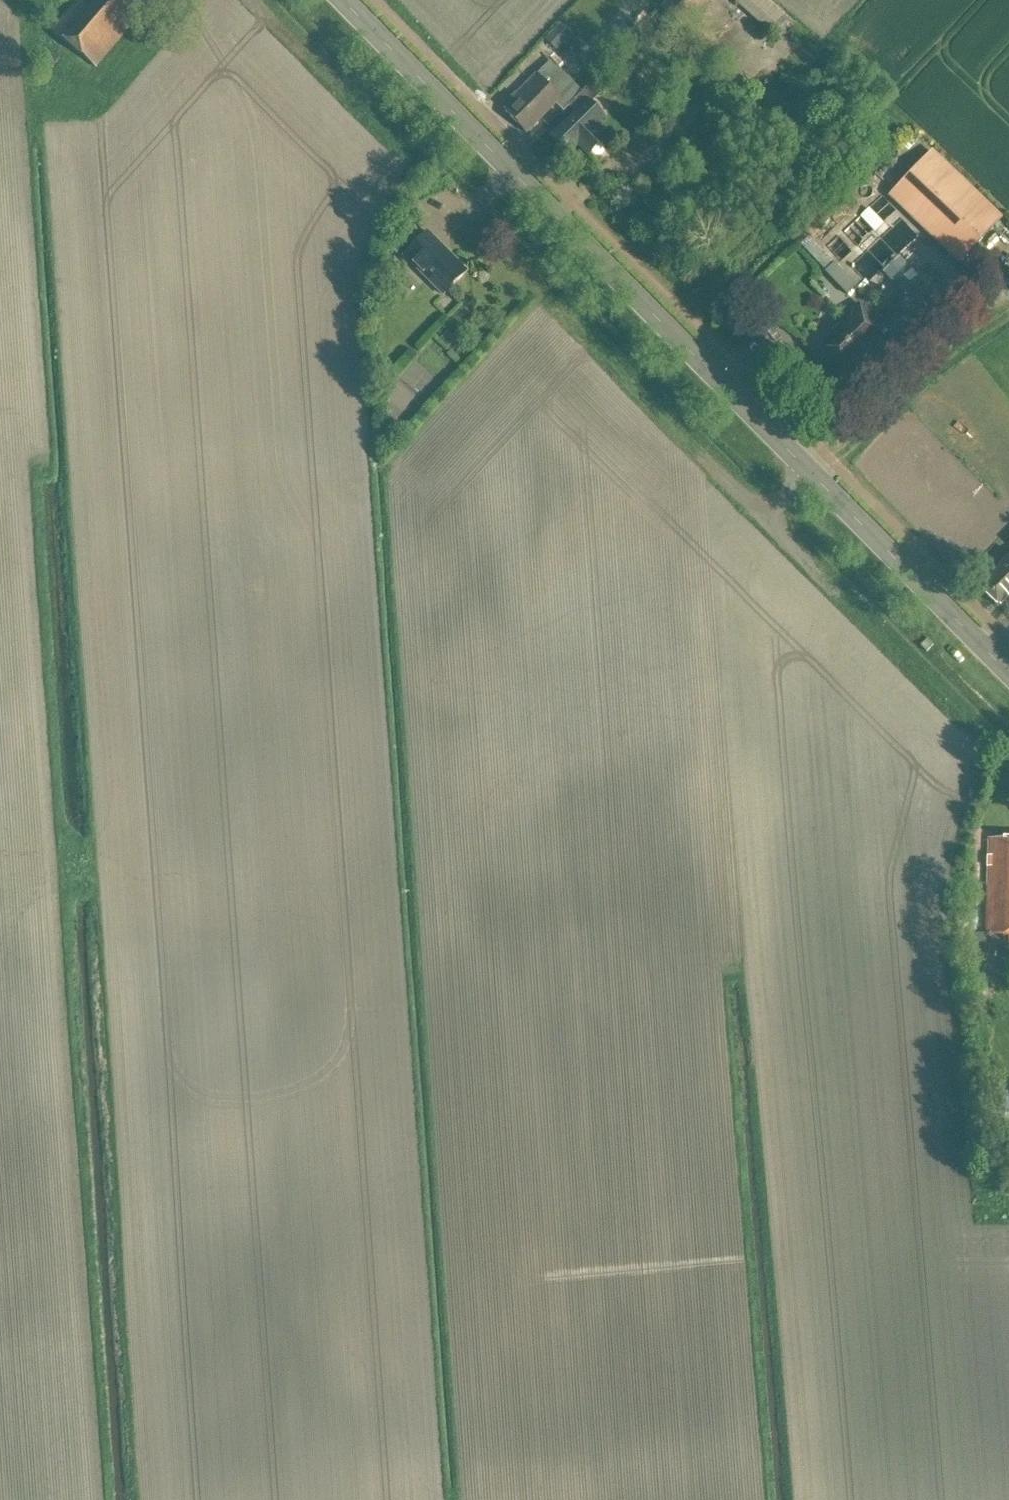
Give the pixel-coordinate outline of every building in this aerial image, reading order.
[(155,0),(82,0),(54,33),(96,69),(155,0)] [(771,32),(778,38),(791,23),(765,0),(731,0),(769,34),(771,32)] [(569,106),(581,94),(550,64),(516,99),(518,101),(505,114),(527,134),(560,101),(567,108),(569,106)] [(589,85),(581,94),(569,106),(576,113),(550,139),(568,155),(577,145),(586,154),(603,137),(594,128),(604,118),(591,105),(607,89),(596,78),(589,85)] [(931,154),(890,197),(960,264),(1001,221),(931,154)] [(405,251),(420,234),(409,223),(393,240),(405,251)] [(443,297),(467,274),(427,234),(404,258),(443,297)] [(833,282),(842,274),(834,265),(825,274),(833,282)] [(920,284),(907,270),(893,282),(907,297),(920,284)] [(866,371),(880,357),(867,343),(877,334),(869,326),(873,322),(859,307),(831,334),(839,342),(829,352),(838,362),(832,368),(843,379),(859,364),(866,371)] [(980,591),(998,608),(1008,598),(1008,561),(980,591)] [(989,840),(985,937),(1008,938),(1008,841),(989,840)]
